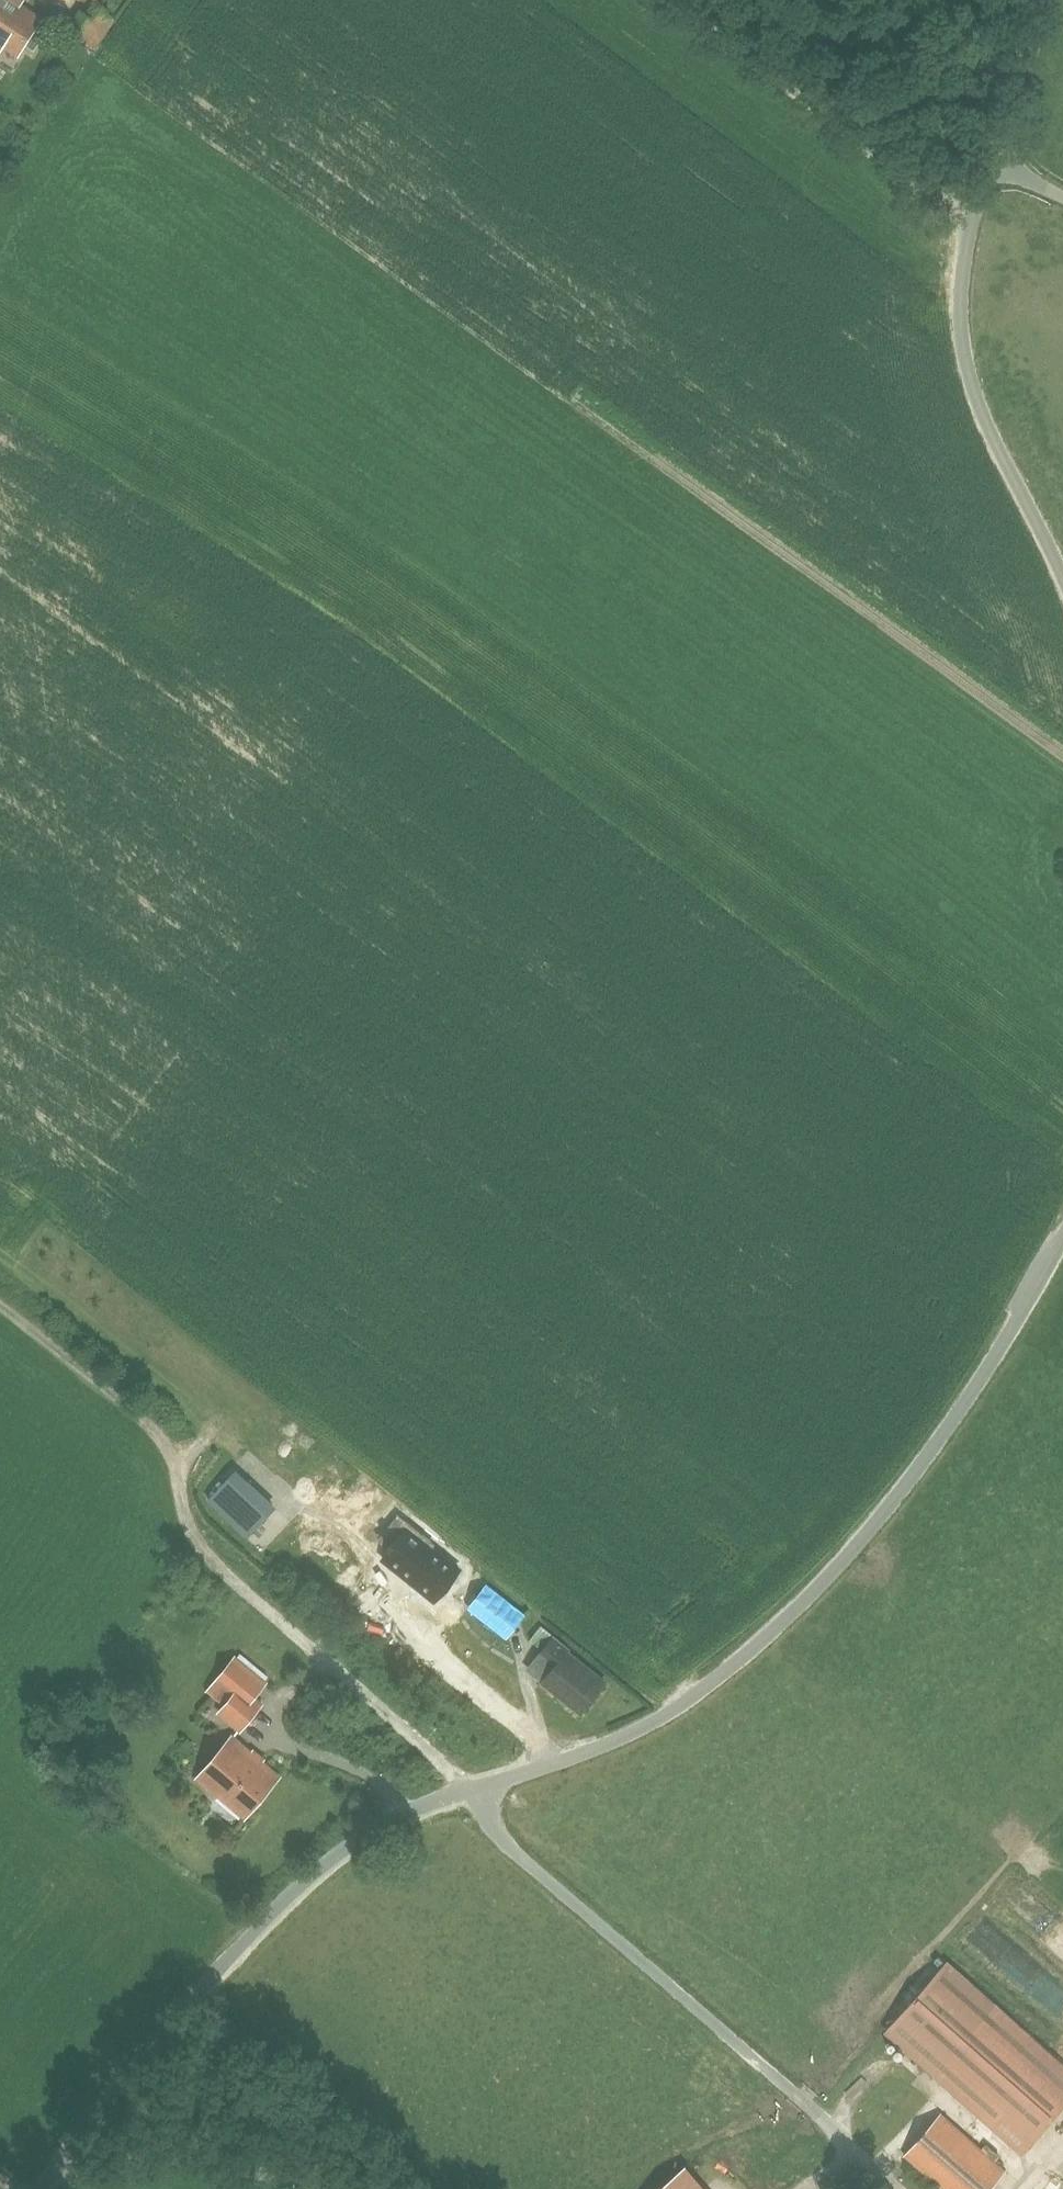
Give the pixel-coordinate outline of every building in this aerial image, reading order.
[(5,46),(19,56),(26,45),(35,52),(47,33),(38,27),(43,19),(15,0),(0,0),(0,53),(5,46)] [(114,19),(95,6),(92,3),(85,13),(80,10),(66,29),(93,48),(106,29),(114,19)] [(273,1507),(259,1494),(253,1501),(229,1478),(212,1497),(250,1532),(273,1507)] [(390,1549),(389,1550),(383,1559),(433,1599),(447,1581),(449,1582),(459,1569),(432,1547),(431,1547),(433,1544),(420,1534),(418,1536),(417,1536),(407,1528),(395,1543),(392,1541),(388,1547),(390,1549)] [(465,1568),(444,1594),(496,1635),(516,1609),(465,1568)] [(533,1648),(517,1663),(568,1715),(600,1684),(538,1622),(522,1637),(533,1648)] [(236,1659),(218,1681),(208,1693),(225,1707),(221,1712),(240,1728),(260,1705),(252,1698),(265,1683),(236,1659)] [(199,1777),(246,1816),(278,1777),(232,1738),(199,1777)] [(994,2005),(946,1962),(885,2031),(1022,2152),(1062,2105),(1062,2066),(994,2005)] [(940,2115),(905,2155),(943,2188),(989,2188),(1004,2171),(940,2115)] [(639,2188),(699,2188),(680,2161),(639,2188)]
